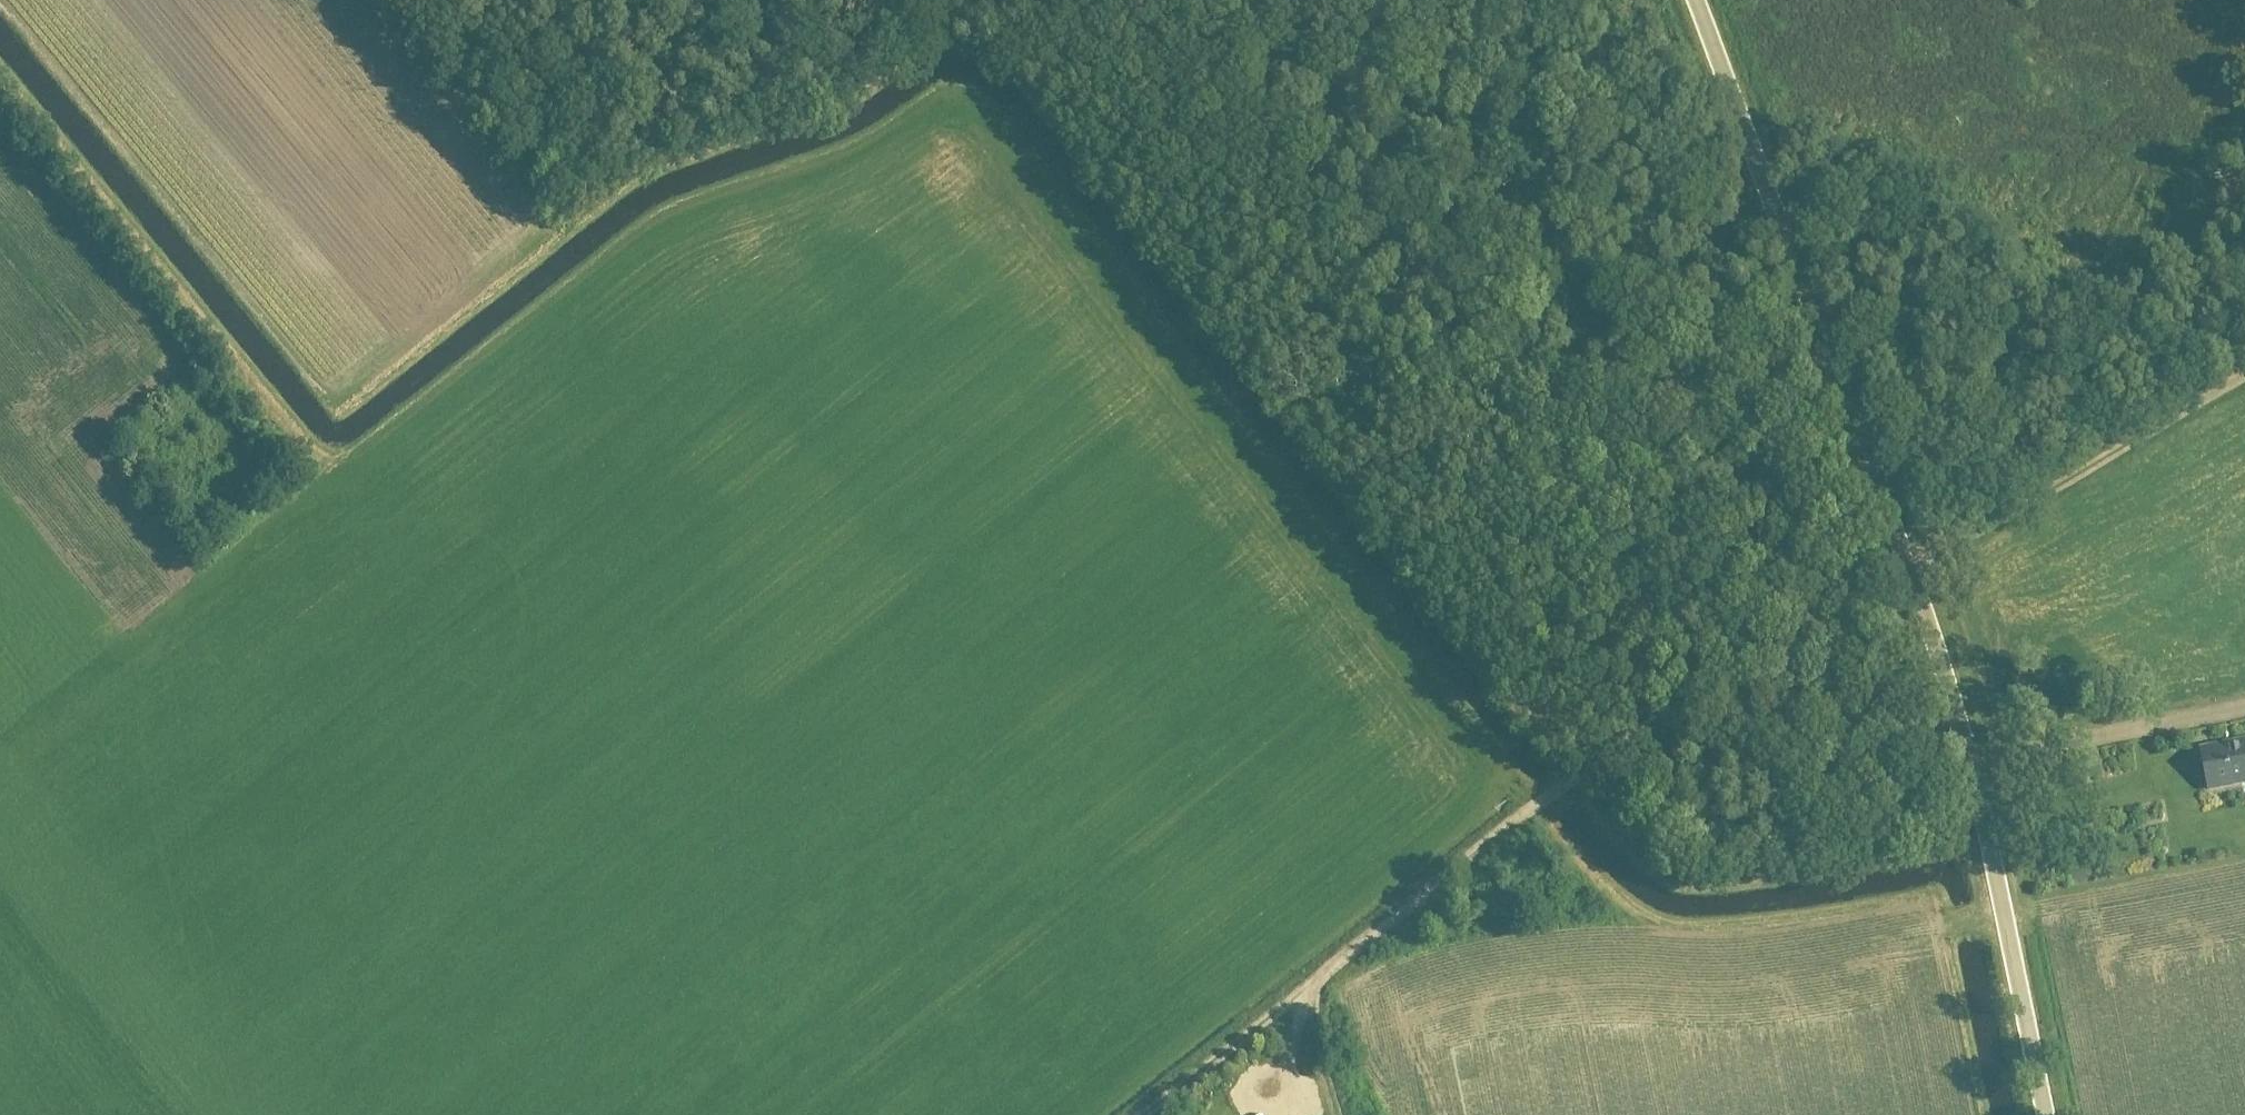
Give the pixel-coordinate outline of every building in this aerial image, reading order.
[(2199,748),(2207,788),(2244,781),(2244,739),(2199,748)]
